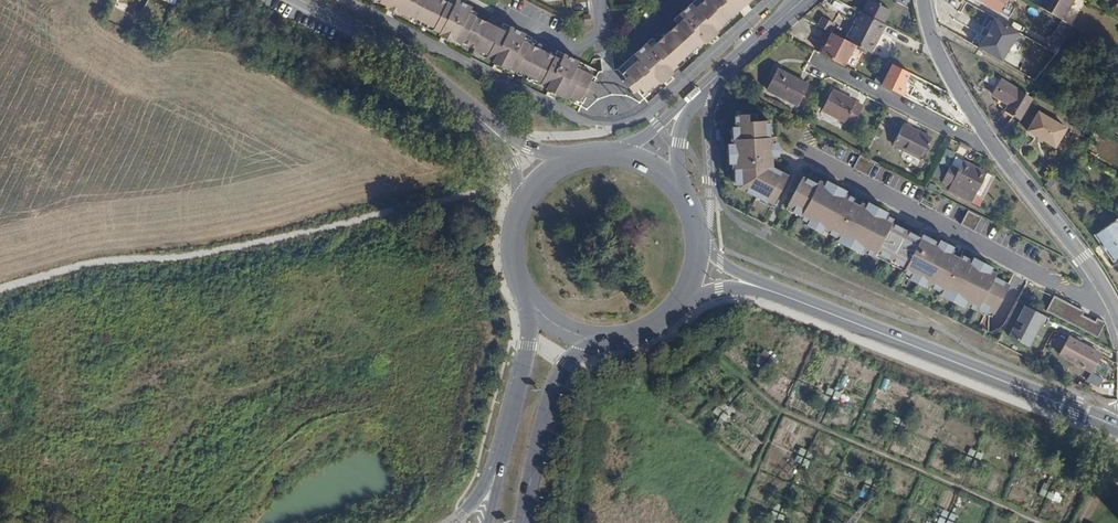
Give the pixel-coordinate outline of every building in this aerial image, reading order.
[(386,5),(400,12),(402,7),(389,0),(388,0),(386,5)] [(402,7),(400,12),(406,16),(408,14),(431,26),(431,28),(438,32),(440,26),(454,33),(451,38),(458,42),(459,40),(484,53),(484,56),(491,59),(494,54),(508,61),(505,66),(512,70),(514,68),(537,80),(537,82),(543,85),(546,80),(560,87),(557,92),(564,96),(565,94),(578,101),(594,69),(553,48),(550,54),(547,60),(522,48),(525,41),(528,36),(458,0),(389,0),(402,7)] [(636,53),(620,68),(643,94),(654,85),(656,87),(662,81),(658,77),(669,67),(673,71),(679,66),(678,63),(698,45),(700,46),(706,42),(702,37),(713,27),(718,31),(723,26),(722,24),(731,16),(733,17),(739,12),(735,8),(743,0),(696,0),(675,19),(679,24),(684,29),(662,48),(658,43),(653,38),(648,43),(652,48),(641,58),(636,53)] [(750,2),(748,0),(743,0),(735,8),(739,12),(750,2)] [(863,12),(885,24),(892,11),(871,0),(869,0),(863,12)] [(1037,5),(1061,19),(1072,0),(1040,0),(1037,5)] [(861,11),(846,40),(869,51),(876,38),(879,38),(886,24),(885,24),(863,12),(861,11)] [(825,16),(820,26),(831,32),(836,22),(825,16)] [(1017,31),(993,17),(976,46),(1001,60),(1017,31)] [(679,24),(658,43),(662,48),(684,29),(679,24)] [(440,26),(438,32),(451,38),(454,33),(440,26)] [(702,37),(706,42),(718,31),(713,27),(702,37)] [(846,40),(833,33),(822,54),(845,65),(856,45),(846,40)] [(876,38),(869,51),(871,53),(879,38),(876,38)] [(550,54),(525,41),(522,48),(547,60),(550,54)] [(648,43),(636,53),(641,58),(652,48),(648,43)] [(494,54),(491,59),(505,66),(508,61),(494,54)] [(861,63),(856,71),(868,78),(873,69),(861,63)] [(909,72),(894,64),(886,78),(901,86),(909,72)] [(658,77),(662,81),(673,71),(669,67),(658,77)] [(775,67),(766,85),(772,89),(794,100),(803,82),(789,74),(775,67)] [(1003,111),(1018,119),(1030,99),(1024,95),(1022,94),(998,79),(989,94),(1006,104),(1003,111)] [(546,80),(543,85),(557,92),(560,87),(546,80)] [(831,89),(821,108),(826,111),(853,125),(863,106),(844,96),(831,89)] [(1064,128),(1035,111),(1024,130),(1053,147),(1064,128)] [(772,202),(786,174),(770,164),(769,155),(768,155),(767,150),(764,150),(763,144),(767,144),(768,118),(756,119),(756,112),(734,112),(735,136),(730,136),(732,166),(737,166),(738,185),(758,194),(757,196),(772,202)] [(900,129),(894,144),(921,158),(932,138),(913,128),(905,123),(900,129)] [(874,162),(859,154),(852,166),(867,175),(874,162)] [(959,156),(943,189),(973,203),(988,171),(959,156)] [(802,175),(786,204),(801,212),(798,216),(877,258),(879,253),(908,268),(906,273),(976,310),(979,306),(993,313),(1008,284),(994,276),(996,273),(961,254),(959,257),(952,254),(953,250),(928,237),(926,241),(884,218),(886,215),(860,201),(859,205),(852,200),(853,197),(818,179),(816,183),(802,175)] [(981,217),(967,210),(960,224),(973,231),(981,217)] [(1093,236),(1099,245),(1110,262),(1117,257),(1117,220),(1105,228),(1093,236)] [(1054,296),(1045,311),(1097,338),(1105,323),(1097,318),(1095,322),(1082,315),(1084,311),(1054,296)] [(1030,333),(1023,329),(1018,337),(1037,347),(1049,324),(1054,326),(1056,319),(1035,308),(1027,322),(1033,326),(1030,333)] [(1076,339),(1067,356),(1097,372),(1102,363),(1097,360),(1102,352),(1076,339)] [(1100,385),(1103,379),(1091,373),(1088,380),(1100,385)]
